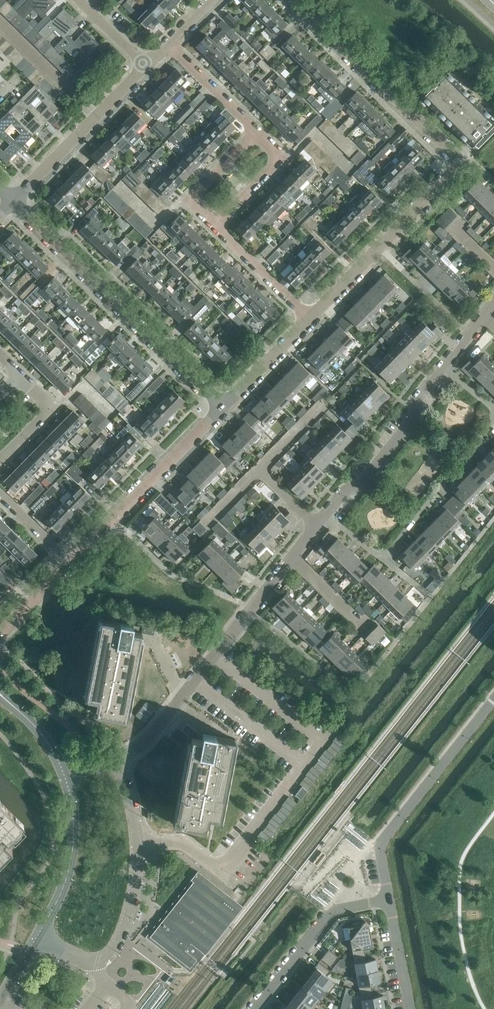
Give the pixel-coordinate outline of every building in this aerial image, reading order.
[(13,7),(17,11),(27,0),(19,0),(15,4),(13,2),(11,2),(9,4),(13,7)] [(45,14),(56,2),(54,0),(31,0),(45,14)] [(154,1),(167,13),(175,5),(169,0),(155,0),(154,1)] [(246,13),(250,9),(258,0),(241,0),(246,5),(242,9),(246,13)] [(269,7),(262,0),(258,0),(250,9),(259,18),(269,7)] [(13,7),(9,4),(6,1),(0,8),(0,12),(4,16),(13,7)] [(127,1),(123,4),(131,12),(134,9),(127,1)] [(160,21),(167,13),(154,1),(147,8),(160,21)] [(147,8),(144,5),(133,16),(145,28),(148,25),(152,29),(160,21),(147,8)] [(4,16),(9,20),(17,12),(17,11),(13,7),(4,16)] [(267,26),(278,15),(269,7),(259,18),(267,26)] [(63,38),(78,23),(63,9),(52,21),(51,19),(38,32),(42,36),(45,39),(55,29),(63,38)] [(13,24),(21,16),(17,12),(9,20),(13,24)] [(233,26),(237,22),(228,13),(224,18),(233,26)] [(38,32),(51,19),(46,15),(34,28),(38,32)] [(267,26),(276,35),(287,24),(278,15),(267,26)] [(13,24),(17,28),(25,20),(21,16),(13,24)] [(17,28),(22,33),(30,24),(25,20),(17,28)] [(215,44),(226,33),(230,29),(222,20),(217,24),(222,29),(211,40),(207,35),(196,46),(205,55),(215,44)] [(26,37),(34,28),(30,24),(22,33),(26,37)] [(241,35),(246,31),(241,26),(237,31),(241,35)] [(26,37),(30,41),(38,32),(34,28),(26,37)] [(231,37),(235,33),(230,29),(226,33),(231,37)] [(74,42),(72,40),(64,49),(71,55),(79,47),(88,56),(99,44),(85,30),(74,42)] [(246,39),(250,35),(246,31),(241,35),(246,39)] [(34,45),(42,36),(38,32),(30,41),(34,45)] [(281,46),(290,54),(301,43),(292,35),(281,46)] [(34,45),(38,49),(47,41),(45,39),(42,36),(34,45)] [(59,53),(64,49),(72,40),(68,36),(60,44),(55,49),(59,53)] [(10,44),(6,40),(0,46),(0,50),(2,53),(10,44)] [(43,54),(51,45),(47,41),(38,49),(43,54)] [(244,50),(248,46),(244,42),(239,46),(244,50)] [(310,52),(301,43),(290,54),(299,63),(310,52)] [(15,48),(10,44),(2,53),(6,57),(15,48)] [(210,59),(214,63),(227,50),(223,45),(220,48),(215,44),(205,55),(206,56),(204,57),(208,61),(210,59)] [(263,56),(272,48),(267,44),(259,52),(263,56)] [(55,49),(51,45),(43,54),(47,58),(55,49)] [(248,55),(252,50),(248,46),(244,50),(248,55)] [(6,57),(11,61),(19,52),(15,48),(6,57)] [(267,61),(276,52),(272,48),(263,56),(267,61)] [(51,62),(59,53),(55,49),(47,58),(51,62)] [(214,63),(222,72),(233,61),(229,57),(232,53),(228,49),(227,50),(214,63)] [(11,61),(2,53),(0,51),(0,72),(11,61)] [(23,57),(19,52),(11,61),(15,65),(23,57)] [(300,72),(304,76),(319,61),(310,52),(299,63),(304,68),(300,72)] [(51,62),(56,66),(64,58),(59,53),(51,62)] [(28,61),(23,57),(15,65),(19,69),(28,61)] [(81,74),(94,61),(89,57),(77,70),(81,74)] [(56,66),(60,70),(68,62),(64,58),(56,66)] [(261,68),(266,63),(261,59),(257,63),(261,68)] [(24,74),(32,65),(28,61),(19,69),(24,74)] [(238,66),(233,61),(222,72),(231,81),(246,65),(242,61),(238,66)] [(322,64),(319,61),(304,76),(308,80),(312,75),(317,80),(329,68),(324,63),(323,63),(322,64)] [(64,75),(73,66),(68,62),(60,70),(64,75)] [(266,72),(270,67),(266,63),(261,68),(266,72)] [(280,73),(285,69),(280,64),(276,69),(280,73)] [(36,69),(32,65),(24,74),(28,78),(36,69)] [(231,81),(240,89),(251,78),(246,74),(251,69),(246,65),(231,81)] [(64,75),(69,79),(77,70),(73,66),(64,75)] [(317,89),(322,93),(336,78),(333,75),(334,74),(334,73),(329,68),(317,80),(322,85),(317,89)] [(28,78),(32,82),(40,73),(36,69),(28,78)] [(176,69),(168,78),(183,93),(186,89),(182,85),(187,79),(176,69)] [(69,79),(73,83),(81,74),(77,70),(69,79)] [(45,78),(40,73),(32,82),(36,86),(45,78)] [(486,140),(493,132),(493,127),(492,125),(493,123),(493,119),(447,73),(436,84),(437,84),(433,88),(433,87),(422,99),(470,147),(481,135),(486,140)] [(279,85),(283,80),(279,76),(274,81),(279,85)] [(294,86),(298,82),(294,77),(289,82),(294,86)] [(36,86),(41,90),(49,82),(45,78),(36,86)] [(168,78),(159,87),(173,100),(181,92),(183,93),(168,78)] [(255,83),(251,78),(240,89),(249,98),(264,83),(259,78),(255,83)] [(330,93),(334,97),(320,112),(324,116),(338,101),(335,98),(345,87),(336,78),(322,93),(326,97),(330,93)] [(283,89),(288,85),(283,80),(279,85),(283,89)] [(53,86),(49,82),(41,90),(45,95),(53,86)] [(298,90),(302,86),(298,82),(294,86),(298,90)] [(249,98),(258,107),(268,96),(264,91),(268,87),(264,83),(249,98)] [(19,100),(32,112),(36,108),(48,120),(59,108),(53,103),(34,84),(19,100)] [(58,90),(53,86),(45,95),(49,99),(58,90)] [(159,87),(150,95),(165,110),(164,109),(173,100),(159,87)] [(54,103),(62,94),(58,90),(49,99),(54,103)] [(194,108),(205,96),(201,92),(189,104),(194,108)] [(350,107),(346,112),(350,116),(365,100),(356,92),(345,102),(350,107)] [(296,102),(301,98),(296,93),(292,98),(296,102)] [(311,103),(315,99),(311,94),(306,99),(311,103)] [(165,110),(150,95),(141,104),(157,119),(165,110)] [(269,95),(268,96),(258,107),(266,115),(281,101),(281,100),(277,96),(274,99),(269,95)] [(301,107),(305,102),(301,98),(296,102),(301,107)] [(203,112),(212,103),(207,99),(198,108),(203,112)] [(8,112),(32,136),(48,120),(36,108),(32,112),(19,100),(8,112)] [(374,109),(365,100),(350,116),(354,120),(358,115),(363,120),(374,109)] [(275,124),(286,113),(289,109),(281,101),(266,115),(275,124)] [(328,120),(330,118),(343,106),(338,101),(324,116),(326,119),(328,120)] [(187,115),(192,110),(194,108),(189,104),(187,106),(183,110),(187,115)] [(382,118),(374,109),(363,120),(368,125),(364,130),(367,133),(382,118)] [(183,119),(187,115),(183,110),(179,115),(183,119)] [(8,112),(0,120),(0,134),(5,139),(9,135),(21,147),(32,136),(8,112)] [(134,112),(126,121),(136,131),(145,122),(134,112)] [(194,121),(198,117),(194,112),(190,117),(194,121)] [(284,133),(295,122),(299,117),(295,114),(291,118),(286,113),(275,124),(274,125),(279,130),(280,129),(284,133)] [(309,132),(322,119),(318,114),(303,129),(295,122),(284,133),(288,136),(286,137),(291,142),(293,141),(294,140),(298,144),(309,132)] [(225,116),(216,125),(227,136),(236,127),(225,116)] [(190,126),(194,121),(190,117),(185,121),(190,126)] [(376,133),(381,137),(385,141),(395,131),(391,127),(382,118),(367,133),(372,138),(376,133)] [(330,123),(328,120),(326,119),(318,127),(322,131),(330,123)] [(166,136),(171,132),(158,120),(154,124),(166,136)] [(126,121),(117,129),(128,140),(136,131),(126,121)] [(218,145),(227,136),(216,125),(211,121),(203,130),(207,134),(218,145)] [(330,123),(322,131),(326,135),(335,127),(330,123)] [(162,140),(166,136),(154,124),(150,128),(162,140)] [(341,133),(343,130),(345,128),(342,125),(337,129),(339,131),(341,133)] [(326,135),(330,139),(339,131),(337,129),(335,127),(326,135)] [(393,146),(402,137),(408,131),(403,127),(389,142),(393,146)] [(119,149),(128,140),(117,129),(108,138),(119,149)] [(177,139),(181,135),(177,130),(172,134),(177,139)] [(339,131),(330,139),(334,143),(343,135),(341,133),(339,131)] [(6,163),(21,147),(9,135),(5,139),(0,134),(10,144),(3,151),(0,148),(0,157),(6,163)] [(173,143),(177,139),(172,134),(168,139),(173,143)] [(194,139),(210,154),(218,145),(207,134),(203,139),(198,135),(194,139)] [(343,135),(334,143),(338,147),(347,139),(343,135)] [(108,138),(99,147),(110,158),(119,149),(108,138)] [(201,162),(210,154),(194,139),(190,143),(193,145),(188,150),(201,162)] [(338,147),(343,151),(351,143),(347,139),(338,147)] [(303,149),(306,152),(308,154),(310,156),(319,147),(311,140),(303,149)] [(384,155),(388,151),(393,146),(389,142),(379,151),(384,155)] [(423,149),(416,142),(407,151),(403,147),(398,152),(402,156),(413,167),(418,162),(419,164),(424,159),(422,158),(423,157),(418,153),(423,149)] [(351,143),(343,151),(347,155),(355,147),(351,143)] [(107,179),(112,175),(103,166),(107,161),(111,166),(115,162),(110,158),(99,147),(97,150),(95,149),(90,154),(91,156),(96,162),(93,165),(107,179)] [(313,159),(315,160),(323,152),(319,147),(310,156),(313,159)] [(351,159),(359,151),(355,147),(347,155),(351,159)] [(160,157),(164,152),(159,148),(155,152),(160,157)] [(146,157),(149,153),(145,149),(141,153),(146,157)] [(192,171),(201,162),(188,150),(184,154),(182,153),(178,157),(192,171)] [(351,159),(356,165),(364,156),(359,151),(351,159)] [(380,160),(384,155),(379,151),(375,155),(380,160)] [(155,161),(160,157),(155,152),(151,156),(155,161)] [(323,152),(315,160),(319,165),(327,156),(323,152)] [(413,167),(402,156),(398,152),(395,155),(399,159),(394,165),(405,176),(406,174),(407,176),(411,172),(410,170),(413,167)] [(141,162),(146,157),(141,153),(136,158),(141,162)] [(319,165),(320,165),(323,169),(332,160),(327,156),(319,165)] [(178,164),(173,169),(184,180),(192,171),(178,157),(174,161),(178,164)] [(320,165),(319,165),(315,160),(313,159),(309,163),(305,159),(296,168),(307,178),(307,179),(312,184),(316,180),(311,175),(320,165)] [(323,169),(328,173),(337,165),(332,160),(323,169)] [(94,175),(98,179),(103,184),(107,179),(93,165),(89,169),(84,163),(83,164),(82,163),(76,168),(78,169),(75,172),(86,183),(90,187),(93,184),(89,179),(94,175)] [(127,174),(130,171),(131,170),(127,165),(122,169),(127,174)] [(175,189),(184,180),(173,169),(169,165),(160,174),(161,175),(175,189)] [(328,173),(329,174),(333,178),(341,169),(337,165),(328,173)] [(382,170),(396,184),(405,176),(394,165),(389,169),(386,166),(382,170)] [(361,166),(359,168),(357,170),(369,182),(374,186),(377,182),(388,193),(396,184),(382,170),(377,174),(381,178),(379,180),(371,172),(369,174),(361,166)] [(296,168),(288,176),(299,187),(307,179),(307,178),(296,168)] [(142,182),(147,178),(138,169),(134,174),(142,182)] [(333,178),(337,182),(345,173),(341,169),(333,178)] [(365,186),(369,182),(357,170),(353,174),(365,186)] [(127,184),(135,176),(130,171),(127,174),(122,179),(127,184)] [(86,183),(75,172),(66,181),(77,192),(86,183)] [(337,182),(338,183),(341,186),(345,182),(349,177),(345,173),(337,182)] [(333,187),(338,183),(337,182),(333,178),(329,174),(324,179),(333,187)] [(175,189),(161,175),(148,188),(154,194),(158,198),(162,194),(166,198),(175,189)] [(142,182),(135,176),(127,184),(133,191),(142,182)] [(288,176),(279,185),(290,196),(299,187),(288,176)] [(472,201),(486,187),(478,179),(464,193),(472,201)] [(66,181),(57,190),(68,201),(68,200),(77,192),(66,181)] [(140,197),(148,188),(142,182),(133,191),(140,197)] [(345,191),(349,187),(345,182),(341,186),(340,187),(345,191)] [(294,200),(290,196),(279,185),(276,189),(274,187),(269,193),(270,194),(286,209),(294,200)] [(328,186),(322,193),(325,196),(331,189),(328,186)] [(480,209),(493,195),(486,187),(472,201),(480,209)] [(148,188),(140,197),(146,202),(154,194),(148,188)] [(108,202),(117,194),(112,189),(104,197),(108,202)] [(370,189),(361,198),(372,209),(375,206),(376,206),(377,206),(380,203),(381,202),(380,201),(381,200),(370,189)] [(59,210),(65,204),(75,214),(69,220),(73,224),(82,215),(78,210),(68,200),(68,201),(57,190),(49,199),(59,210)] [(113,207),(121,198),(117,194),(108,202),(113,207)] [(160,200),(158,198),(154,194),(146,202),(152,208),(160,200)] [(262,203),(273,214),(277,218),(286,209),(270,194),(262,203)] [(331,203),(335,199),(330,194),(326,199),(331,203)] [(316,204),(321,200),(316,195),(312,200),(316,204)] [(372,209),(361,198),(357,195),(349,204),(363,218),(372,209)] [(480,209),(488,217),(493,211),(493,195),(480,209)] [(91,206),(95,201),(91,197),(87,201),(91,206)] [(117,211),(126,202),(121,198),(113,207),(117,211)] [(326,207),(331,203),(326,199),(322,203),(326,207)] [(166,206),(160,200),(152,208),(158,214),(166,206)] [(87,210),(91,206),(87,201),(82,206),(87,210)] [(122,216),(130,207),(126,202),(117,211),(122,216)] [(253,212),(264,222),(268,227),(277,218),(273,214),(262,203),(253,212)] [(308,213),(312,209),(307,204),(303,209),(308,213)] [(344,216),(355,227),(363,218),(349,204),(340,213),(344,216)] [(127,220),(135,211),(130,207),(122,216),(127,220)] [(445,212),(454,221),(459,216),(449,207),(445,212)] [(98,212),(93,208),(78,224),(82,228),(79,231),(84,237),(86,236),(89,238),(99,228),(100,228),(103,224),(94,216),(98,212)] [(314,218),(321,211),(318,208),(311,215),(314,218)] [(303,218),(308,213),(303,209),(299,213),(303,218)] [(131,225),(140,216),(135,211),(127,220),(131,225)] [(253,212),(244,221),(255,231),(264,222),(253,212)] [(441,216),(450,225),(454,221),(445,212),(441,216)] [(172,239),(187,224),(179,215),(174,219),(171,216),(160,227),(172,239)] [(136,229),(144,220),(140,216),(131,225),(136,229)] [(314,229),(318,225),(309,216),(305,220),(314,229)] [(346,236),(355,227),(344,216),(335,225),(346,236)] [(445,230),(446,230),(450,225),(441,216),(436,221),(445,230)] [(119,225),(124,221),(119,217),(115,221),(119,225)] [(144,220),(136,229),(140,233),(149,225),(144,220)] [(310,233),(314,229),(305,220),(301,225),(310,233)] [(123,230),(128,225),(124,221),(119,225),(123,230)] [(255,231),(244,221),(236,229),(247,240),(255,231)] [(290,231),(295,226),(290,222),(286,227),(290,231)] [(196,233),(187,224),(172,239),(173,239),(172,239),(176,243),(180,239),(185,243),(196,233)] [(145,238),(147,236),(153,229),(149,225),(140,233),(145,238)] [(342,239),(346,236),(335,225),(324,236),(331,243),(333,240),(339,246),(344,241),(342,239)] [(286,235),(290,231),(286,227),(282,231),(286,235)] [(100,228),(99,228),(89,238),(98,247),(108,236),(108,237),(112,233),(108,229),(105,233),(100,228)] [(11,252),(22,241),(13,233),(2,244),(11,252)] [(205,241),(196,233),(185,243),(194,252),(205,241)] [(98,247),(107,256),(117,245),(108,237),(108,236),(98,247)] [(288,246),(293,242),(288,237),(284,242),(288,246)] [(306,246),(321,261),(330,252),(314,237),(306,246)] [(273,249),(278,244),(273,240),(269,244),(273,249)] [(22,241),(11,252),(7,257),(11,261),(16,257),(20,261),(31,250),(30,249),(31,249),(31,247),(28,245),(27,245),(26,246),(22,241)] [(214,250),(205,241),(194,252),(190,257),(194,260),(198,256),(203,261),(214,250)] [(284,250),(288,246),(284,242),(280,246),(284,250)] [(116,265),(122,258),(126,261),(139,248),(135,244),(129,250),(122,243),(118,246),(117,245),(107,256),(116,265)] [(423,243),(415,251),(411,247),(402,256),(411,265),(414,263),(417,265),(431,251),(423,243)] [(264,257),(273,249),(269,244),(260,253),(264,257)] [(302,259),(313,270),(321,261),(306,246),(302,249),(306,255),(302,259)] [(126,269),(135,278),(150,263),(146,260),(142,264),(137,259),(144,252),(139,248),(126,261),(130,265),(126,269)] [(20,261),(29,270),(39,259),(35,254),(36,253),(36,252),(33,250),(32,250),(31,251),(31,250),(20,261)] [(171,259),(175,254),(171,250),(166,254),(171,259)] [(223,258),(214,250),(203,261),(212,269),(223,258)] [(271,264),(280,255),(275,250),(267,259),(271,264)] [(417,265),(425,273),(439,259),(431,251),(417,265)] [(160,262),(164,257),(160,253),(155,257),(160,262)] [(175,263),(179,258),(175,254),(171,259),(175,263)] [(231,267),(223,258),(212,269),(221,278),(231,267)] [(39,259),(29,270),(25,273),(29,277),(33,273),(38,278),(48,268),(39,259)] [(304,279),(313,270),(302,259),(293,268),(304,279)] [(433,281),(447,267),(439,259),(425,273),(433,281)] [(150,263),(135,278),(138,281),(137,283),(142,288),(143,286),(144,287),(154,276),(149,271),(152,268),(149,264),(150,263)] [(295,287),(304,279),(293,268),(292,268),(289,265),(280,274),(284,277),(280,281),(285,286),(288,287),(291,283),(295,287)] [(173,275),(178,270),(173,266),(169,270),(173,275)] [(231,267),(221,278),(217,282),(222,286),(221,287),(225,291),(240,276),(237,273),(239,271),(233,266),(231,267)] [(8,285),(13,280),(10,277),(17,270),(14,267),(2,279),(8,285)] [(188,276),(193,271),(188,267),(184,272),(188,276)] [(433,281),(442,289),(456,275),(447,267),(433,281)] [(182,274),(178,270),(173,275),(168,280),(171,284),(177,278),(178,279),(182,274)] [(192,280),(197,276),(193,271),(188,276),(192,280)] [(144,287),(153,296),(163,285),(158,280),(162,275),(159,272),(154,276),(144,287)] [(384,275),(377,282),(391,296),(398,288),(384,275)] [(450,298),(464,283),(456,275),(442,289),(450,298)] [(239,296),(238,295),(249,284),(251,283),(245,277),(243,279),(240,276),(225,291),(229,295),(230,293),(236,299),(239,296)] [(52,298),(62,287),(53,278),(43,289),(48,294),(45,297),(49,301),(52,298)] [(24,300),(37,287),(33,282),(19,296),(24,300)] [(383,304),(391,296),(377,282),(369,290),(383,304)] [(191,292),(195,287),(191,283),(186,287),(191,292)] [(457,304),(464,296),(469,301),(478,291),(474,287),(471,290),(464,283),(450,298),(457,304)] [(206,293),(210,289),(206,284),(201,289),(206,293)] [(258,293),(249,284),(238,295),(239,296),(247,304),(258,293)] [(8,290),(4,285),(0,289),(0,290),(4,294),(8,290)] [(172,293),(163,285),(153,296),(156,299),(154,300),(160,305),(161,304),(162,304),(172,293)] [(28,305),(42,291),(37,287),(24,300),(28,305)] [(52,298),(60,306),(71,295),(62,287),(52,298)] [(210,297),(215,293),(210,289),(206,293),(210,297)] [(9,298),(13,294),(8,290),(4,294),(9,298)] [(172,293),(162,304),(170,313),(181,302),(176,297),(179,293),(176,290),(172,293)] [(375,312),(383,304),(369,290),(360,298),(375,312)] [(267,302),(258,293),(247,304),(243,308),(247,312),(251,308),(256,313),(267,302)] [(66,318),(80,304),(71,295),(60,306),(57,309),(66,318)] [(179,322),(183,318),(187,321),(208,300),(204,296),(194,306),(185,298),(181,302),(170,313),(179,322)] [(367,320),(375,312),(360,298),(352,306),(367,320)] [(208,300),(187,321),(191,325),(184,332),(193,341),(204,330),(195,322),(212,304),(208,300)] [(22,311),(26,307),(21,302),(17,307),(22,311)] [(223,311),(228,306),(223,302),(219,306),(223,311)] [(267,302),(256,313),(252,317),(258,322),(264,321),(265,321),(266,320),(273,318),(273,313),(276,310),(267,302)] [(80,304),(66,318),(64,320),(68,324),(73,318),(78,324),(89,313),(80,304)] [(228,315),(232,310),(228,306),(223,311),(228,315)] [(340,319),(350,328),(354,324),(359,329),(367,320),(352,306),(340,319)] [(26,315),(30,311),(26,307),(22,311),(26,315)] [(46,322),(50,317),(41,309),(37,313),(46,322)] [(0,315),(0,330),(1,332),(12,321),(3,312),(0,315)] [(89,313),(78,324),(87,332),(98,321),(89,313)] [(235,316),(232,319),(241,328),(246,323),(241,319),(240,320),(235,316)] [(225,326),(230,321),(226,317),(221,322),(225,326)] [(345,332),(350,328),(340,319),(331,329),(333,332),(332,334),(346,348),(353,340),(345,332)] [(39,328),(43,324),(39,320),(35,324),(39,328)] [(54,330),(59,326),(52,320),(48,324),(54,330)] [(1,332),(10,340),(21,329),(12,321),(1,332)] [(98,321),(87,332),(96,341),(107,330),(98,321)] [(230,330),(234,326),(230,321),(225,326),(230,330)] [(434,343),(439,338),(444,333),(434,324),(430,329),(422,321),(415,328),(430,342),(431,340),(434,343)] [(250,337),(255,332),(246,323),(241,328),(250,337)] [(44,333),(48,328),(43,324),(39,328),(44,333)] [(61,337),(65,332),(59,326),(54,330),(61,337)] [(244,344),(248,339),(236,327),(231,332),(244,344)] [(430,342),(415,328),(407,336),(421,350),(430,342)] [(19,349),(29,338),(21,329),(10,340),(19,349)] [(193,341),(202,350),(213,339),(204,330),(193,341)] [(126,344),(123,340),(124,339),(119,334),(118,336),(117,335),(107,346),(112,351),(107,356),(110,359),(113,357),(126,344)] [(332,334),(324,342),(338,356),(346,348),(332,334)] [(413,358),(421,350),(407,336),(399,344),(413,358)] [(57,345),(61,341),(56,337),(52,341),(57,345)] [(72,348),(76,343),(70,337),(66,341),(72,348)] [(27,357),(38,346),(29,338),(19,349),(27,357)] [(202,350),(211,358),(222,348),(213,339),(202,350)] [(61,350),(65,345),(61,341),(57,345),(61,350)] [(85,360),(98,346),(94,342),(85,351),(80,356),(85,360)] [(330,364),(338,356),(324,342),(316,350),(330,364)] [(80,356),(85,351),(76,343),(72,348),(80,356)] [(135,352),(126,344),(113,357),(122,366),(125,363),(124,363),(135,352)] [(413,358),(399,344),(391,352),(405,366),(413,358)] [(63,349),(71,356),(74,352),(66,345),(63,349)] [(220,367),(225,362),(229,366),(235,360),(225,351),(228,348),(224,345),(222,348),(211,358),(220,367)] [(36,366),(47,355),(38,346),(27,357),(36,366)] [(312,363),(308,368),(317,377),(330,364),(316,350),(308,358),(312,363)] [(144,361),(135,352),(124,363),(125,363),(133,372),(144,361)] [(397,375),(405,366),(391,352),(383,361),(397,375)] [(74,362),(78,358),(74,354),(70,358),(74,362)] [(36,366),(45,374),(56,364),(47,355),(36,366)] [(470,359),(461,368),(471,378),(474,375),(475,376),(489,362),(482,355),(475,363),(470,359)] [(78,367),(83,362),(78,358),(74,362),(78,367)] [(144,361),(133,372),(130,375),(134,379),(137,376),(142,381),(153,370),(144,361)] [(389,383),(397,375),(383,361),(375,369),(389,383)] [(298,362),(290,370),(304,384),(312,376),(298,362)] [(493,374),(493,367),(489,362),(475,376),(484,385),(493,374)] [(54,383),(64,372),(56,364),(45,374),(54,383)] [(97,372),(93,368),(84,377),(89,381),(97,372)] [(106,381),(111,376),(103,368),(98,373),(102,377),(106,381)] [(290,370),(282,378),(296,392),(304,384),(290,370)] [(64,372),(54,383),(62,392),(73,381),(64,372)] [(102,377),(98,373),(97,372),(89,381),(93,385),(102,377)] [(113,374),(111,376),(106,381),(107,382),(109,380),(115,386),(120,381),(113,374)] [(484,385),(492,393),(493,390),(493,374),(484,385)] [(152,392),(164,380),(159,376),(148,388),(152,392)] [(106,381),(102,377),(93,385),(98,390),(106,381)] [(282,378),(274,386),(288,400),(296,392),(282,378)] [(106,381),(98,390),(102,394),(111,386),(107,382),(106,381)] [(375,381),(366,389),(381,403),(389,395),(375,381)] [(130,401),(145,386),(140,382),(126,396),(130,401)] [(348,389),(344,384),(338,390),(342,395),(348,389)] [(111,386),(102,394),(107,399),(115,390),(111,386)] [(280,408),(288,400),(274,386),(266,395),(280,408)] [(146,398),(151,394),(146,389),(142,394),(146,398)] [(373,411),(381,403),(366,389),(358,397),(373,411)] [(120,395),(115,390),(107,399),(111,403),(120,395)] [(173,390),(165,399),(175,409),(184,401),(173,390)] [(73,402),(78,406),(86,398),(82,393),(73,402)] [(142,403),(146,398),(142,394),(137,398),(142,403)] [(120,395),(111,403),(116,408),(124,399),(120,395)] [(266,395),(258,403),(272,417),(280,408),(266,395)] [(350,406),(365,420),(373,411),(358,397),(350,406)] [(85,413),(93,405),(86,398),(78,406),(85,413)] [(124,399),(116,408),(120,412),(123,409),(128,403),(124,399)] [(165,399),(156,408),(167,418),(175,409),(165,399)] [(258,403),(251,410),(247,414),(256,423),(260,419),(265,424),(272,417),(258,403)] [(89,417),(97,409),(93,405),(85,413),(89,417)] [(343,413),(351,421),(347,425),(356,434),(365,424),(363,422),(365,420),(350,406),(343,413)] [(166,419),(167,418),(156,408),(150,413),(146,409),(143,412),(147,417),(158,427),(161,424),(162,425),(167,420),(166,419)] [(93,422),(102,413),(97,409),(89,417),(93,421),(93,422)] [(131,425),(135,421),(123,409),(120,412),(118,413),(128,423),(131,425)] [(76,431),(84,422),(74,412),(65,420),(76,431)] [(158,427),(147,417),(143,412),(139,416),(143,420),(138,425),(149,436),(158,427)] [(98,426),(106,417),(102,413),(93,422),(98,426)] [(252,427),(256,423),(247,414),(238,423),(240,426),(238,429),(252,443),(260,435),(252,427)] [(102,430),(106,426),(110,422),(110,421),(106,417),(98,426),(102,430)] [(76,431),(65,420),(56,429),(67,440),(76,431)] [(98,426),(93,422),(93,421),(89,426),(98,435),(102,430),(98,426)] [(122,442),(133,453),(142,444),(138,440),(141,436),(131,425),(128,423),(115,436),(119,439),(122,442)] [(356,434),(347,425),(342,429),(337,425),(329,433),(344,447),(356,434)] [(67,440),(56,429),(48,438),(58,448),(67,440)] [(238,429),(230,437),(244,451),(252,443),(238,429)] [(104,442),(108,437),(104,433),(99,437),(104,442)] [(336,455),(344,447),(329,433),(321,441),(336,455)] [(88,444),(93,439),(89,435),(84,440),(88,444)] [(100,446),(104,442),(99,437),(95,441),(100,446)] [(232,464),(244,451),(230,437),(222,445),(227,450),(222,454),(232,464)] [(58,448),(48,438),(39,446),(50,457),(58,448)] [(124,462),(133,453),(122,442),(119,439),(110,448),(124,462)] [(84,448),(88,444),(84,440),(80,444),(84,448)] [(321,441),(313,449),(327,463),(336,455),(321,441)] [(50,457),(39,446),(30,455),(41,466),(50,457)] [(87,459),(91,455),(96,450),(91,446),(82,455),(87,459)] [(105,460),(116,470),(124,462),(110,448),(107,451),(110,454),(105,460)] [(320,470),(321,470),(327,463),(313,449),(306,457),(310,461),(311,460),(320,470)] [(203,459),(217,474),(225,465),(228,468),(232,464),(222,454),(218,459),(210,451),(203,459)] [(483,459),(493,469),(493,454),(491,451),(483,459)] [(71,461),(76,457),(72,452),(67,457),(71,461)] [(41,466),(30,455),(22,464),(32,474),(41,466)] [(67,465),(71,461),(67,457),(63,461),(67,465)] [(203,459),(195,468),(209,482),(217,474),(203,459)] [(493,476),(493,469),(483,459),(476,467),(490,481),(493,476)] [(107,479),(116,470),(105,460),(96,469),(107,479)] [(325,474),(321,470),(320,470),(311,460),(310,461),(303,468),(317,482),(325,474)] [(82,480),(86,475),(73,463),(69,468),(82,480)] [(22,464),(13,472),(24,483),(32,474),(22,464)] [(476,467),(468,475),(482,488),(490,481),(476,467)] [(77,484),(82,480),(69,468),(65,472),(77,484)] [(202,489),(209,482),(195,468),(187,476),(190,478),(191,478),(202,489)] [(309,490),(317,482),(303,468),(295,476),(309,490)] [(98,488),(107,479),(96,469),(88,478),(98,488)] [(54,479),(59,474),(54,470),(50,474),(54,479)] [(24,483),(13,472),(4,481),(15,491),(24,483)] [(50,483),(50,482),(54,479),(50,474),(46,479),(50,483)] [(474,496),(482,488),(468,475),(460,482),(474,496)] [(301,498),(309,490),(295,476),(287,484),(301,498)] [(205,491),(202,489),(191,478),(190,478),(183,486),(197,500),(205,491)] [(452,491),(455,493),(467,504),(474,496),(460,482),(452,491)] [(37,496),(44,489),(40,484),(33,492),(37,496)] [(53,493),(57,489),(53,485),(48,489),(53,493)] [(82,505),(85,502),(87,503),(92,498),(90,496),(91,496),(80,485),(71,494),(82,505)] [(189,508),(197,500),(183,486),(180,489),(177,486),(172,492),(168,496),(173,501),(171,504),(183,515),(189,508)] [(47,500),(53,493),(48,489),(42,495),(47,500)] [(28,505),(37,496),(33,492),(24,501),(28,505)] [(455,493),(448,501),(443,506),(454,517),(455,516),(467,504),(455,493)] [(73,514),(82,505),(71,494),(63,503),(73,514)] [(35,512),(45,502),(40,497),(30,507),(35,512)] [(235,507),(231,510),(235,514),(239,511),(241,513),(246,508),(239,502),(235,507)] [(73,514),(63,503),(54,512),(65,522),(73,514)] [(441,513),(438,516),(452,530),(460,522),(455,516),(454,517),(443,506),(438,511),(441,513)] [(287,529),(293,523),(297,519),(288,510),(283,514),(276,507),(268,514),(282,528),(285,526),(287,529)] [(141,530),(150,538),(163,524),(155,516),(158,513),(154,509),(145,518),(149,522),(141,530)] [(56,531),(65,522),(54,512),(45,521),(56,531)] [(268,514),(260,522),(274,536),(282,528),(268,514)] [(445,538),(452,530),(438,516),(431,524),(445,538)] [(1,520),(0,521),(0,539),(10,528),(1,520)] [(184,520),(173,529),(178,534),(188,525),(184,520)] [(207,529),(199,521),(192,529),(200,536),(207,529)] [(232,535),(218,522),(212,528),(218,535),(219,534),(223,538),(225,536),(228,539),(232,535)] [(266,545),(274,536),(260,522),(252,531),(266,545)] [(150,538),(157,546),(171,532),(163,524),(150,538)] [(431,524),(423,532),(437,546),(445,538),(431,524)] [(184,535),(191,528),(189,526),(182,533),(184,535)] [(19,537),(10,528),(0,539),(0,540),(8,548),(19,537)] [(186,537),(193,530),(191,528),(184,535),(186,537)] [(266,545),(252,531),(244,539),(258,553),(266,545)] [(157,546),(165,553),(179,539),(171,532),(157,546)] [(429,554),(437,546),(423,532),(415,540),(429,554)] [(17,556),(28,546),(19,537),(8,548),(13,553),(10,556),(14,560),(17,557),(17,556)] [(212,539),(198,554),(206,562),(220,547),(222,544),(216,537),(213,540),(212,539)] [(317,551),(321,555),(324,552),(332,560),(346,546),(338,538),(330,546),(326,541),(317,551)] [(179,539),(165,553),(174,562),(187,547),(179,539)] [(415,540),(407,548),(422,562),(429,554),(415,540)] [(26,565),(36,554),(28,546),(17,556),(17,557),(26,565)] [(354,554),(346,546),(332,560),(340,568),(354,554)] [(214,569),(228,555),(220,547),(206,562),(214,569)] [(413,570),(422,562),(407,548),(399,556),(413,570)] [(340,568),(348,575),(362,561),(354,554),(340,568)] [(222,577),(236,563),(228,555),(214,569),(222,577)] [(369,569),(362,561),(348,575),(356,584),(360,579),(359,579),(369,569)] [(13,580),(17,575),(5,563),(0,568),(13,580)] [(222,583),(227,588),(232,592),(241,583),(237,579),(244,571),(236,563),(222,577),(225,580),(222,583)] [(360,579),(367,587),(381,572),(373,564),(369,569),(359,579),(360,579)] [(10,582),(0,572),(0,581),(6,586),(10,582)] [(389,580),(381,572),(367,587),(375,594),(389,580)] [(294,589),(303,580),(298,575),(289,584),(294,589)] [(375,594),(383,602),(397,588),(389,580),(375,594)] [(405,595),(397,588),(383,602),(391,610),(405,595)] [(279,614),(293,600),(286,593),(272,607),(279,614)] [(413,604),(405,595),(391,610),(399,618),(413,604)] [(302,608),(293,600),(279,614),(288,622),(302,608)] [(366,604),(362,607),(358,611),(362,615),(365,612),(370,616),(374,612),(366,604)] [(310,616),(302,608),(288,622),(296,630),(310,616)] [(374,618),(380,612),(377,609),(371,615),(374,618)] [(310,616),(296,630),(304,638),(318,624),(310,616)] [(96,707),(95,713),(128,719),(141,648),(139,647),(140,645),(142,646),(143,638),(140,638),(141,632),(153,634),(154,628),(145,626),(145,627),(99,618),(84,697),(97,700),(95,707),(96,707)] [(381,636),(386,632),(376,623),(372,627),(381,636)] [(318,624),(304,638),(312,646),(321,637),(326,632),(318,624)] [(381,636),(372,627),(368,632),(377,641),(381,636)] [(377,641),(368,632),(363,636),(373,645),(377,641)] [(321,637),(312,646),(322,655),(325,653),(327,655),(341,641),(333,633),(325,641),(321,637)] [(341,641),(327,655),(336,663),(349,649),(341,641)] [(344,671),(358,657),(349,649),(336,663),(344,671)] [(358,657),(344,671),(351,679),(365,665),(358,657)] [(209,816),(222,819),(237,740),(196,732),(187,724),(183,729),(192,737),(191,743),(188,742),(187,750),(189,750),(188,752),(186,752),(173,823),(206,829),(207,823),(208,823),(209,816)] [(339,732),(336,736),(344,743),(347,739),(339,732)] [(341,747),(344,743),(336,736),(332,741),(333,741),(341,747)] [(333,741),(330,745),(338,752),(341,748),(341,747),(333,741)] [(338,752),(330,745),(326,750),(334,756),(335,756),(338,752)] [(326,749),(322,753),(331,760),(334,756),(326,750),(326,749)] [(319,758),(320,758),(327,764),(331,760),(322,753),(319,758)] [(320,758),(316,762),(325,769),(328,765),(327,764),(320,758)] [(313,767),(321,773),(325,769),(316,762),(313,767)] [(312,766),(309,770),(317,777),(321,773),(313,767),(312,766)] [(306,775),(314,781),(317,777),(309,770),(306,775)] [(306,775),(303,779),(311,786),(315,782),(314,781),(306,775)] [(300,784),(308,790),(311,786),(303,779),(300,784)] [(295,795),(301,799),(308,790),(302,786),(295,795)] [(288,796),(285,800),(293,807),(297,803),(288,796)] [(290,811),(293,807),(285,800),(282,805),(290,811)] [(26,836),(19,829),(24,825),(0,802),(0,863),(26,836)] [(282,805),(279,810),(287,816),(291,812),(290,811),(282,805)] [(284,820),(287,816),(279,810),(276,814),(283,820),(284,820)] [(275,813),(272,817),(280,824),(283,820),(276,814),(275,813)] [(277,828),(280,824),(272,817),(268,822),(269,822),(277,828)] [(269,822),(266,827),(274,833),(277,829),(277,828),(269,822)] [(271,837),(274,833),(266,827),(262,831),(270,837),(271,837)] [(262,830),(258,834),(267,841),(270,837),(262,831),(262,830)] [(263,845),(267,841),(258,834),(255,839),(263,845)] [(150,936),(178,958),(190,942),(202,952),(213,938),(240,904),(227,894),(198,871),(191,879),(194,881),(156,929),(150,936)] [(361,924),(355,925),(355,922),(349,923),(350,926),(348,927),(343,928),(345,939),(350,939),(371,935),(368,923),(365,920),(361,924)] [(364,948),(373,946),(371,935),(350,939),(353,956),(365,954),(364,948)] [(196,960),(202,952),(190,942),(178,958),(190,967),(195,961),(196,959),(196,960)] [(331,967),(339,957),(329,949),(321,959),(331,967)] [(366,960),(365,954),(353,956),(357,974),(377,970),(375,959),(366,960)] [(314,967),(316,968),(309,977),(329,992),(336,983),(326,976),(330,970),(319,961),(314,967)] [(337,972),(340,967),(336,964),(332,968),(337,972)] [(380,982),(377,970),(357,974),(360,992),(372,990),(371,984),(380,982)] [(169,983),(174,977),(170,975),(166,981),(169,983)] [(329,992),(309,977),(302,986),(318,998),(324,990),(328,993),(329,992)] [(167,988),(159,983),(140,1008),(142,1008),(150,1008),(167,988)] [(302,986),(295,995),(313,1008),(311,1007),(318,998),(302,986)] [(349,1000),(351,988),(346,987),(343,999),(349,1000)] [(168,990),(153,1008),(159,1008),(172,993),(168,990)] [(384,1006),(382,995),(373,996),(372,990),(360,992),(363,1008),(369,1008),(384,1006)] [(295,995),(288,1004),(294,1008),(313,1008),(295,995)]
